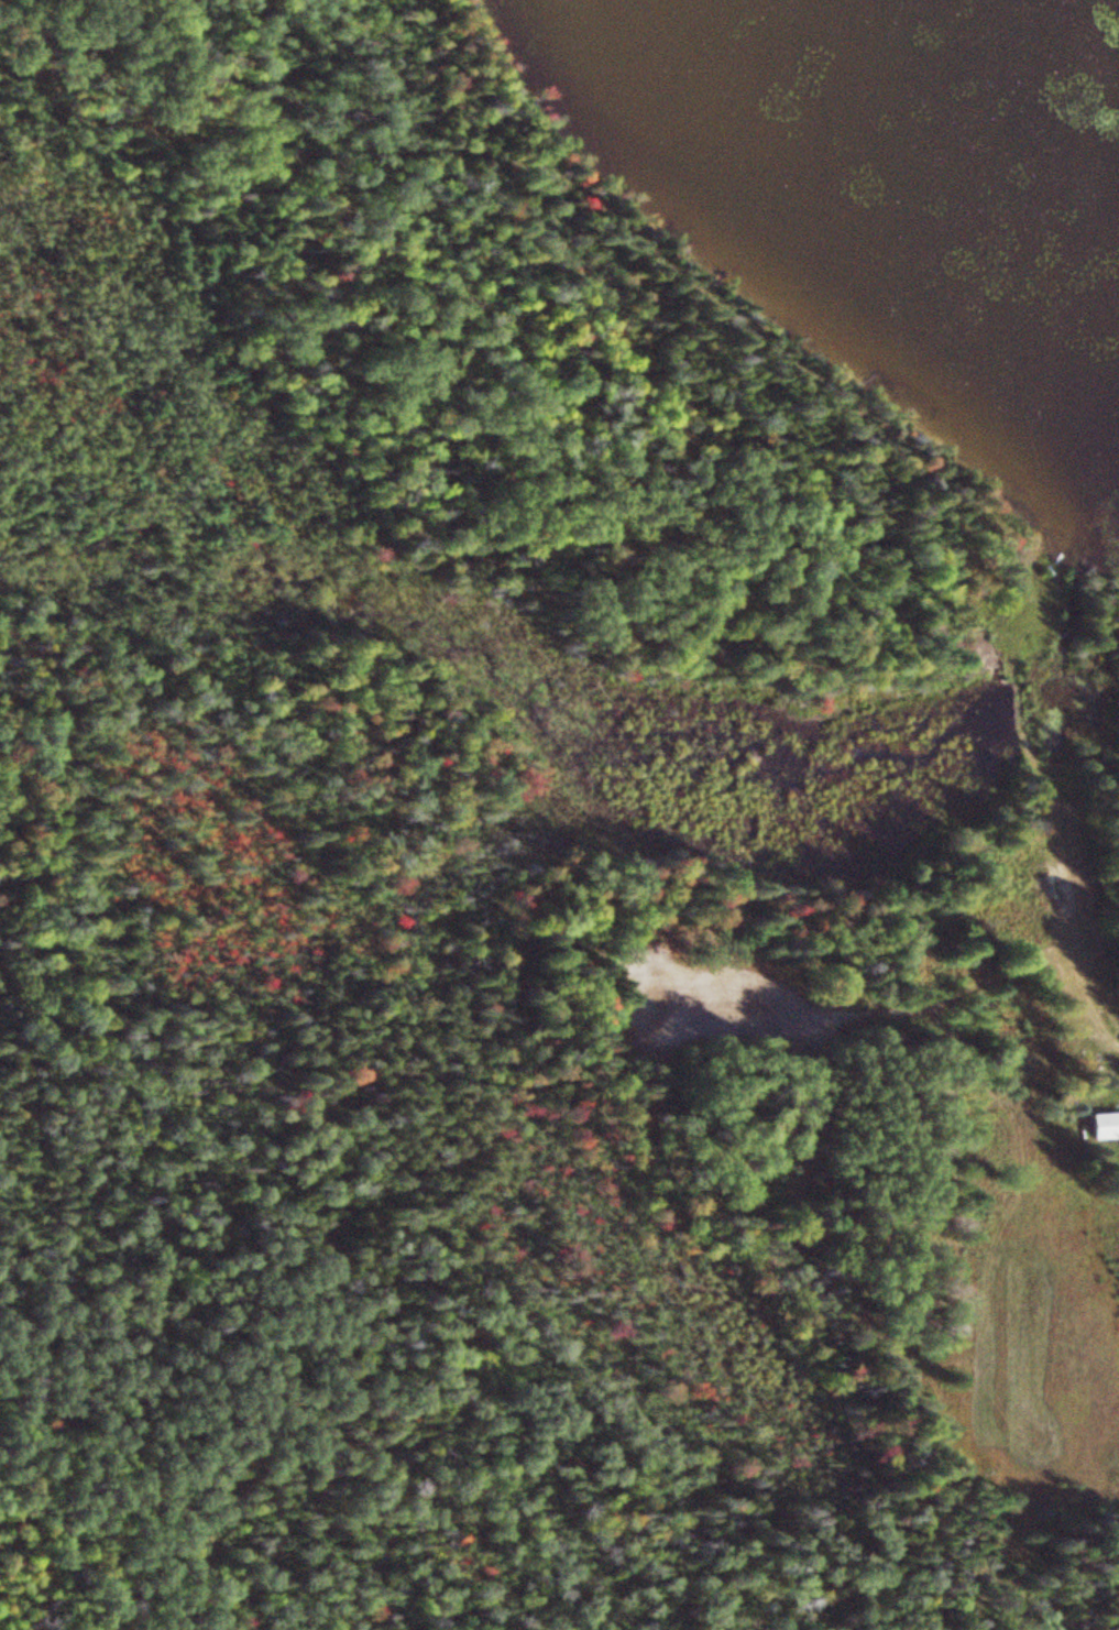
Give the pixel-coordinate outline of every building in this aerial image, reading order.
[(1096,1115),(1097,1140),(1118,1139),(1118,1114),(1096,1115)]
